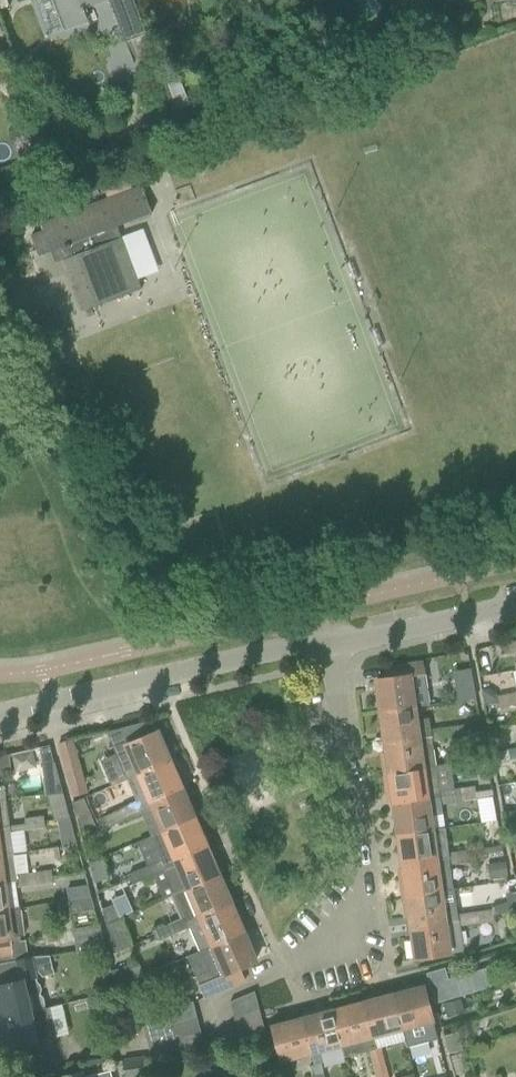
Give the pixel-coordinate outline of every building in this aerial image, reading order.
[(67,31),(87,23),(82,10),(108,0),(124,44),(148,36),(134,0),(55,0),(67,31)] [(10,42),(20,38),(16,27),(6,31),(10,42)] [(144,37),(124,44),(133,67),(153,60),(144,37)] [(117,228),(152,214),(141,187),(40,225),(43,232),(31,237),(38,256),(58,248),(82,312),(141,290),(117,228)] [(515,652),(515,641),(505,644),(507,654),(515,652)] [(429,705),(425,675),(423,662),(383,667),(385,679),(376,680),(381,714),(416,709),(416,707),(429,705)] [(515,694),(515,693),(497,696),(499,703),(495,704),(496,710),(515,706),(513,699),(515,699),(515,696),(515,694)] [(428,719),(418,720),(416,709),(381,714),(385,744),(430,738),(431,743),(432,743),(432,742),(449,740),(449,735),(446,735),(445,728),(430,730),(428,719)] [(144,723),(106,732),(106,733),(127,780),(139,775),(139,774),(169,761),(157,732),(149,735),(144,723)] [(467,737),(466,732),(465,725),(445,728),(446,735),(449,735),(449,740),(467,737)] [(432,743),(431,743),(430,738),(385,744),(387,752),(382,753),(385,776),(436,769),(432,743)] [(80,765),(73,741),(58,745),(65,769),(73,796),(88,791),(80,765)] [(49,746),(40,748),(42,762),(53,760),(49,746)] [(507,751),(510,763),(515,762),(515,750),(507,751)] [(1,774),(2,774),(8,772),(7,755),(0,757),(0,774),(1,774)] [(151,804),(182,790),(169,761),(139,774),(139,775),(151,804)] [(438,792),(439,792),(436,769),(385,776),(388,795),(392,794),(394,806),(439,799),(438,792)] [(58,777),(43,779),(45,795),(62,793),(58,777)] [(475,799),(474,794),(473,787),(457,789),(458,797),(454,797),(455,804),(461,803),(461,801),(475,799)] [(454,797),(458,797),(457,789),(439,792),(438,792),(439,799),(394,806),(399,837),(434,831),(432,818),(443,817),(441,806),(455,804),(454,797)] [(163,832),(194,819),(182,790),(151,804),(163,832)] [(492,792),(474,794),(475,799),(475,801),(477,800),(493,798),(492,792)] [(57,821),(72,819),(67,794),(52,797),(57,821)] [(137,803),(122,810),(124,815),(121,816),(123,821),(141,814),(137,803)] [(124,815),(122,810),(104,817),(108,828),(123,821),(121,816),(124,815)] [(46,828),(45,822),(44,818),(23,821),(24,826),(26,825),(27,831),(46,828)] [(62,847),(77,844),(72,819),(57,821),(62,847)] [(163,866),(206,847),(194,819),(163,832),(151,837),(161,860),(163,866)] [(23,821),(9,823),(9,828),(10,833),(23,831),(27,831),(26,825),(24,826),(23,821)] [(11,855),(13,855),(10,833),(9,828),(0,829),(0,857),(11,855)] [(439,862),(438,861),(434,831),(399,837),(403,867),(439,862)] [(163,866),(165,870),(176,894),(188,888),(218,875),(224,873),(212,844),(206,847),(163,866)] [(485,861),(484,855),(483,848),(462,851),(463,853),(464,859),(466,859),(467,864),(485,861)] [(464,859),(463,853),(462,851),(447,853),(448,860),(448,861),(449,866),(450,866),(467,864),(466,859),(464,859)] [(15,878),(14,875),(11,855),(0,857),(0,884),(15,882),(15,878)] [(161,860),(143,868),(146,873),(148,872),(151,877),(165,870),(163,866),(161,860)] [(449,866),(448,861),(448,860),(438,861),(439,862),(403,867),(404,875),(399,876),(402,900),(443,893),(443,891),(453,890),(450,866),(449,866)] [(133,884),(151,877),(148,872),(146,873),(143,868),(128,874),(133,884)] [(33,884),(53,882),(51,872),(33,875),(34,880),(32,880),(33,884)] [(33,875),(15,878),(15,882),(16,887),(33,884),(32,880),(34,880),(33,875)] [(176,894),(172,896),(182,920),(186,918),(188,923),(231,905),(218,875),(188,888),(176,894)] [(10,910),(6,883),(0,884),(0,911),(10,910)] [(68,900),(89,897),(87,886),(66,889),(68,900)] [(443,893),(402,900),(405,918),(410,917),(412,929),(448,924),(447,922),(446,909),(455,908),(453,892),(443,893)] [(70,914),(91,910),(89,897),(68,900),(70,914)] [(492,907),(492,909),(493,915),(515,912),(515,901),(507,902),(492,907)] [(114,904),(102,910),(106,925),(120,918),(114,904)] [(209,948),(243,933),(231,905),(188,923),(190,928),(190,929),(199,951),(209,947),(209,948)] [(25,936),(22,908),(19,908),(10,910),(0,911),(0,940),(20,937),(25,936)] [(494,922),(493,915),(492,909),(475,911),(475,915),(476,920),(473,921),(473,925),(494,922)] [(476,920),(475,915),(475,911),(453,915),(454,921),(447,922),(448,924),(412,929),(416,959),(463,952),(460,927),(473,925),(473,921),(476,920)] [(113,954),(132,946),(120,918),(106,925),(113,954)] [(173,929),(170,931),(173,936),(190,929),(190,928),(188,923),(186,918),(182,920),(171,924),(173,929)] [(158,942),(172,936),(170,931),(173,929),(171,924),(153,932),(158,942)] [(88,952),(105,947),(99,925),(73,929),(77,952),(88,952)] [(203,998),(224,990),(244,981),(239,969),(255,962),(243,933),(209,948),(200,951),(208,970),(195,975),(199,984),(198,985),(203,998)] [(0,940),(0,963),(16,960),(28,957),(26,942),(26,941),(20,942),(20,937),(0,940)] [(31,957),(50,955),(48,940),(26,942),(28,957),(31,957)] [(54,974),(50,955),(31,957),(28,957),(16,960),(21,981),(0,986),(0,1020),(44,1009),(43,1007),(29,1011),(26,998),(40,994),(41,989),(40,985),(37,981),(35,972),(37,972),(42,977),(54,974)] [(427,974),(436,1003),(476,991),(470,972),(449,979),(446,968),(427,974)] [(130,983),(118,986),(126,1014),(138,1011),(130,983)] [(424,988),(392,996),(404,1042),(406,1048),(421,1044),(437,1040),(429,1009),(424,988)] [(233,1015),(259,1008),(254,991),(230,1002),(233,1015)] [(392,996),(361,1004),(371,1040),(373,1040),(375,1050),(380,1048),(404,1042),(392,996)] [(171,1025),(197,1018),(192,1002),(167,1009),(169,1016),(171,1025)] [(373,1040),(371,1040),(361,1004),(331,1012),(340,1047),(343,1058),(369,1052),(376,1050),(375,1050),(373,1040)] [(237,1030),(263,1022),(259,1008),(233,1015),(237,1030)] [(340,1047),(331,1012),(330,1008),(313,1012),(314,1016),(312,1017),(306,1014),(300,1015),(301,1020),(310,1055),(313,1065),(313,1068),(320,1066),(317,1053),(340,1047)] [(51,1038),(44,1009),(0,1020),(0,1034),(4,1050),(6,1050),(8,1061),(37,1054),(35,1043),(37,1042),(36,1042),(51,1038)] [(177,1046),(175,1039),(171,1025),(169,1016),(143,1026),(149,1049),(177,1046)] [(175,1039),(201,1033),(197,1018),(171,1025),(175,1039)] [(282,1063),(310,1055),(301,1020),(272,1027),(282,1063)] [(241,1047),(267,1040),(263,1022),(237,1030),(241,1047)] [(178,1051),(205,1048),(201,1033),(175,1039),(177,1046),(178,1051)] [(455,1033),(443,1036),(448,1052),(459,1049),(455,1033)] [(378,1067),(385,1066),(380,1048),(375,1050),(376,1050),(369,1052),(374,1072),(379,1071),(378,1067)] [(147,1059),(123,1062),(125,1076),(150,1076),(147,1059)] [(313,1068),(313,1065),(308,1066),(310,1076),(325,1076),(322,1065),(320,1066),(313,1068)] [(385,1066),(378,1067),(379,1071),(374,1072),(376,1076),(388,1076),(385,1066)]
